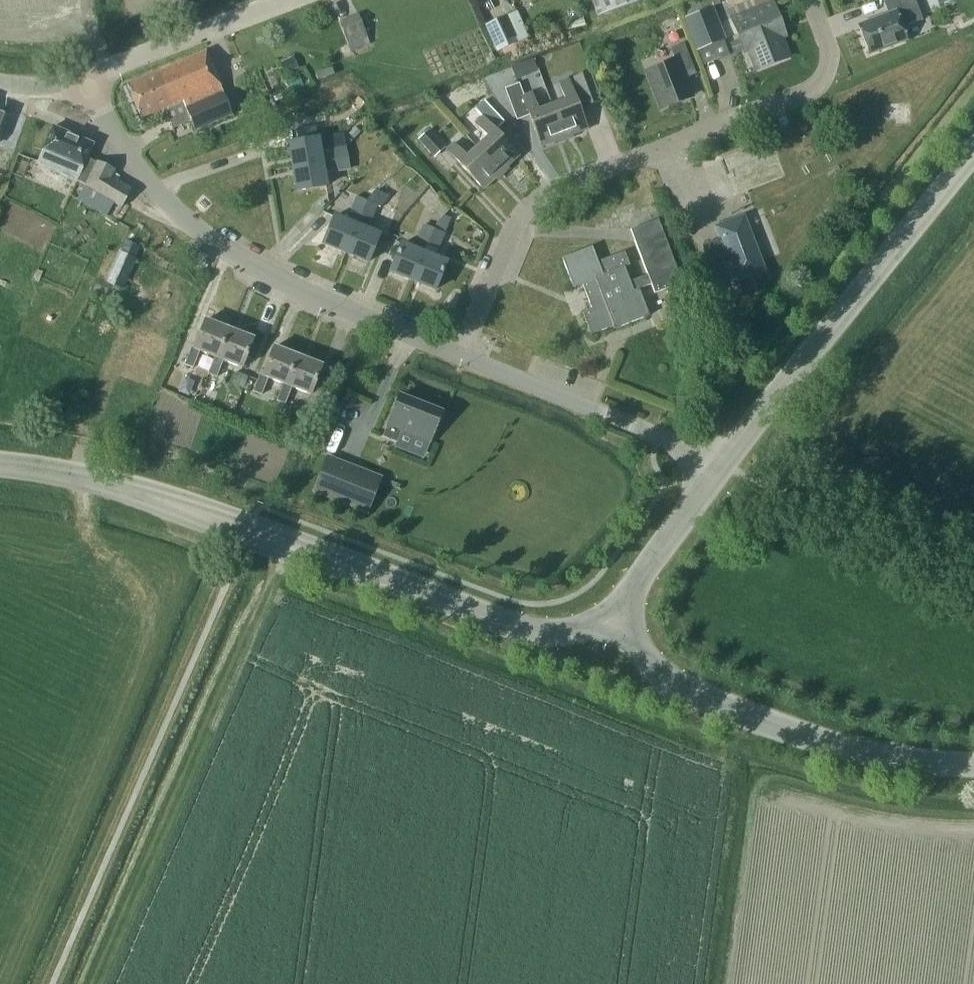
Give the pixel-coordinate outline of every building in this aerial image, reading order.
[(594,19),(643,0),(587,0),(594,19)] [(770,0),(754,0),(758,10),(772,5),(770,0)] [(858,26),(868,54),(906,40),(901,28),(922,20),(914,0),(886,0),(883,1),(888,14),(858,26)] [(749,48),(757,69),(787,57),(775,27),(780,25),(772,5),(733,20),(745,50),(749,48)] [(726,40),(713,7),(681,19),(694,53),(726,40)] [(485,26),(497,53),(529,38),(517,11),(485,26)] [(367,38),(358,15),(339,22),(347,45),(367,38)] [(682,40),(674,20),(659,27),(667,47),(682,40)] [(682,44),(671,49),(676,62),(648,73),(661,106),(690,95),(680,72),(692,68),(682,44)] [(173,128),(191,121),(195,130),(232,114),(205,51),(127,85),(141,119),(165,108),(173,128)] [(286,73),(298,67),(293,56),(281,61),(286,73)] [(525,76),(521,65),(510,69),(514,80),(525,76)] [(600,102),(589,72),(573,78),(585,108),(600,102)] [(565,100),(551,105),(564,138),(587,129),(574,97),(567,79),(558,83),(565,100)] [(564,138),(551,105),(538,110),(532,93),(523,96),(518,84),(505,89),(517,119),(529,115),(541,147),(564,138)] [(487,137),(477,147),(501,172),(519,156),(495,130),(504,122),(484,100),(474,109),(482,117),(475,124),(487,137)] [(6,166),(17,136),(1,130),(6,117),(0,115),(0,164),(6,166)] [(110,178),(114,171),(97,162),(96,163),(87,158),(93,144),(52,127),(36,164),(77,181),(70,195),(106,216),(113,204),(121,208),(131,189),(110,178)] [(297,142),(318,138),(316,127),(295,130),(297,142)] [(446,147),(430,129),(418,140),(434,158),(446,147)] [(288,143),(292,167),(348,158),(346,147),(320,152),(318,138),(288,143)] [(501,172),(477,147),(466,157),(454,143),(447,150),(459,163),(459,164),(483,189),(501,172)] [(348,158),(292,167),(296,191),(326,186),(324,173),(350,169),(348,158)] [(323,244),(345,253),(367,203),(357,199),(347,222),(334,216),(323,244)] [(376,207),(367,203),(345,253),(367,262),(379,235),(367,230),(376,207)] [(719,238),(701,245),(714,279),(732,272),(736,281),(736,282),(765,271),(743,216),(715,227),(719,238)] [(562,258),(573,288),(582,285),(591,309),(582,313),(591,335),(613,326),(614,329),(649,316),(638,289),(651,284),(654,293),(682,283),(657,219),(630,230),(647,275),(629,282),(624,268),(629,266),(624,252),(597,262),(592,247),(562,258)] [(423,226),(417,240),(427,245),(433,230),(423,226)] [(444,234),(434,230),(433,230),(427,245),(424,253),(412,281),(435,290),(446,262),(434,257),(437,249),(444,234)] [(401,244),(390,271),(412,281),(424,253),(401,244)] [(192,251),(188,260),(202,267),(206,257),(192,251)] [(120,252),(107,282),(122,288),(134,259),(120,252)] [(736,281),(732,272),(714,279),(718,288),(736,281)] [(229,329),(226,328),(205,320),(194,348),(191,347),(184,365),(193,368),(199,351),(214,357),(217,358),(229,329)] [(253,339),(229,329),(217,358),(214,357),(208,374),(216,377),(223,360),(242,368),(253,339)] [(286,385),(297,356),(273,347),(262,375),(260,374),(253,391),(261,395),(268,378),(283,384),(286,385)] [(321,366),(297,356),(286,385),(283,384),(276,401),(285,404),(291,387),(310,395),(321,366)] [(163,387),(175,391),(182,373),(171,368),(163,387)] [(243,389),(248,377),(239,374),(234,385),(243,389)] [(383,436),(396,442),(401,430),(430,442),(441,412),(399,396),(383,436)] [(314,492),(368,513),(382,478),(328,457),(314,492)]
